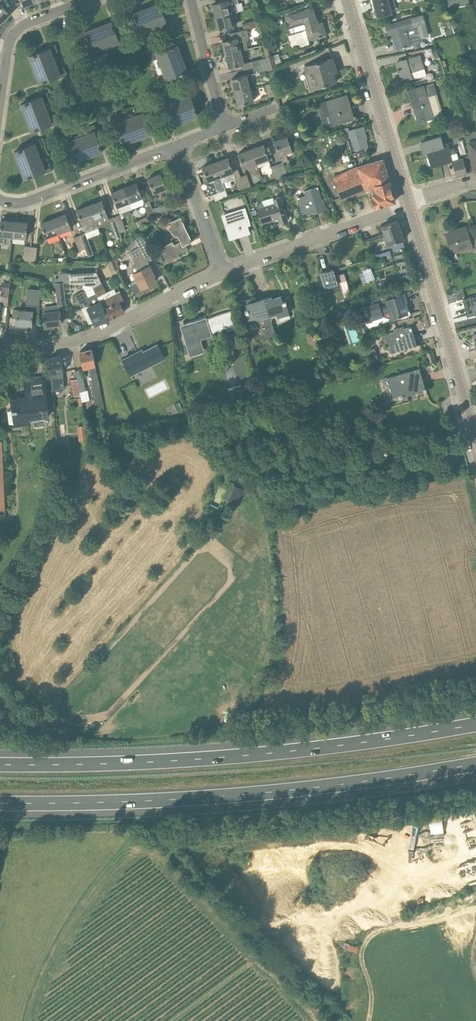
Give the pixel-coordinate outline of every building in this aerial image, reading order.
[(3,0),(0,0),(0,22),(1,23),(11,14),(4,7),(4,6),(1,2),(3,0)] [(238,0),(221,0),(222,2),(213,4),(216,17),(231,13),(231,14),(238,12),(236,4),(238,3),(238,0)] [(376,16),(392,13),(389,0),(374,4),(376,16)] [(443,8),(469,4),(469,0),(441,0),(443,8)] [(167,24),(163,14),(159,3),(146,9),(150,19),(154,29),(161,26),(163,32),(171,29),(169,23),(167,24)] [(154,29),(150,19),(146,9),(132,14),(140,34),(138,35),(140,41),(148,38),(146,32),(154,29)] [(321,36),(325,35),(322,23),(317,24),(312,9),(288,16),(291,24),(303,21),(309,40),(319,37),(319,38),(321,37),(321,36)] [(235,26),(231,14),(231,13),(216,17),(219,30),(235,26)] [(412,44),(408,31),(416,28),(419,31),(421,37),(429,35),(423,15),(386,26),(388,34),(393,32),(395,37),(393,38),(397,49),(412,44)] [(258,26),(257,20),(242,24),(244,30),(244,31),(247,30),(258,27),(258,26)] [(119,42),(115,32),(111,22),(98,27),(102,37),(106,47),(113,45),(115,51),(123,48),(121,41),(119,42)] [(451,24),(443,27),(445,35),(454,33),(451,24)] [(106,47),(102,37),(98,27),(84,32),(92,52),(90,53),(92,60),(100,57),(98,50),(106,47)] [(247,37),(248,36),(247,30),(244,31),(244,30),(230,33),(231,39),(222,42),(225,55),(241,51),(248,49),(246,41),(248,41),(247,37)] [(49,48),(39,52),(29,56),(34,70),(55,62),(52,54),(58,52),(55,44),(49,46),(49,48)] [(158,58),(161,66),(172,62),(182,59),(177,45),(156,52),(155,50),(149,52),(152,61),(158,58)] [(241,51),(225,55),(229,68),(244,64),(241,51)] [(266,57),(266,58),(267,64),(269,70),(277,67),(276,64),(274,55),(271,56),(266,57)] [(412,80),(426,75),(421,55),(397,62),(402,81),(412,78),(412,80)] [(267,64),(266,58),(252,62),(253,68),(267,64)] [(311,90),(315,89),(336,82),(333,72),(336,71),(332,58),(304,67),(307,75),(311,90)] [(182,59),(172,62),(161,66),(164,74),(158,76),(161,84),(167,82),(166,80),(187,72),(182,59)] [(58,69),(55,62),(34,70),(40,83),(60,75),(61,78),(67,75),(64,67),(58,69)] [(269,70),(267,64),(253,68),(255,74),(269,70)] [(231,79),(235,92),(250,88),(247,75),(231,79)] [(274,89),(272,84),(272,83),(265,84),(268,97),(275,96),(274,89)] [(436,94),(433,84),(423,87),(423,86),(409,91),(409,92),(406,93),(408,101),(412,100),(419,122),(433,118),(432,117),(426,97),(436,94)] [(198,115),(194,106),(190,95),(192,95),(190,88),(182,91),(184,97),(175,101),(183,121),(198,115)] [(250,88),(235,92),(238,105),(253,101),(250,88)] [(26,118),(36,114),(47,110),(44,102),(50,100),(47,92),(41,94),(41,96),(21,104),(26,118)] [(346,96),(317,105),(321,117),(330,115),(333,125),(351,119),(347,105),(349,104),(346,96)] [(183,121),(175,101),(169,103),(166,97),(158,100),(161,106),(162,106),(170,126),(183,121)] [(136,115),(128,118),(133,129),(137,139),(150,134),(142,113),(144,113),(142,106),(134,109),(136,115)] [(47,110),(36,114),(26,118),(32,131),(52,123),(53,126),(59,123),(56,115),(50,117),(47,110)] [(137,139),(133,129),(128,118),(121,121),(119,115),(110,118),(113,124),(115,124),(123,144),(137,139)] [(88,134),(81,136),(89,157),(102,152),(95,131),(97,131),(94,124),(86,127),(88,134)] [(366,136),(363,127),(349,131),(348,128),(343,130),(346,139),(351,138),(355,151),(368,147),(365,137),(366,136)] [(470,155),(471,160),(474,172),(475,171),(475,131),(466,134),(468,142),(470,155)] [(89,157),(81,136),(73,139),(71,133),(63,136),(65,143),(67,142),(75,162),(89,157)] [(282,162),(288,160),(285,153),(293,151),(287,136),(274,141),(282,162)] [(442,144),(440,137),(421,143),(424,152),(428,151),(429,155),(432,166),(452,160),(448,149),(447,143),(442,144)] [(19,165),(40,157),(37,150),(43,147),(40,139),(34,142),(34,144),(14,151),(19,165)] [(251,149),(256,164),(269,159),(263,144),(251,149)] [(256,164),(251,149),(238,153),(244,169),(256,164)] [(451,162),(456,177),(467,174),(464,162),(471,160),(470,155),(462,157),(463,158),(451,162)] [(40,157),(19,165),(25,179),(45,171),(46,173),(52,171),(49,163),(43,165),(40,157)] [(246,190),(241,177),(238,169),(233,171),(228,157),(215,162),(221,177),(220,177),(222,183),(229,181),(229,182),(235,179),(240,193),(246,190)] [(382,160),(358,167),(366,187),(388,181),(382,160)] [(208,181),(220,177),(221,177),(215,162),(203,166),(208,181)] [(277,165),(282,179),(288,176),(282,163),(277,165)] [(282,179),(277,165),(271,167),(276,181),(282,179)] [(366,187),(358,167),(357,167),(332,178),(341,198),(366,188),(366,187)] [(148,179),(154,193),(166,189),(161,174),(148,179)] [(241,177),(246,190),(252,188),(247,175),(241,177)] [(366,187),(366,188),(374,208),(394,202),(388,181),(366,187)] [(142,198),(136,183),(124,187),(130,203),(142,198)] [(130,203),(124,187),(112,192),(117,207),(120,214),(132,209),(131,206),(130,203)] [(304,216),(324,209),(321,200),(322,199),(318,187),(304,191),(308,204),(306,205),(301,207),(304,216)] [(215,201),(227,197),(224,190),(213,194),(215,201)] [(288,220),(280,197),(273,199),(274,203),(263,207),(262,203),(257,205),(262,223),(278,218),(279,223),(288,220)] [(89,205),(98,228),(110,224),(116,239),(122,237),(120,233),(119,231),(114,217),(109,219),(102,200),(89,205)] [(143,202),(148,217),(155,214),(152,208),(149,200),(143,202)] [(85,233),(98,228),(89,205),(77,210),(82,225),(85,233)] [(152,208),(155,214),(168,211),(167,205),(152,208)] [(249,232),(245,222),(248,221),(244,209),(223,215),(226,224),(229,223),(233,237),(249,232)] [(66,214),(53,218),(59,233),(71,229),(66,214)] [(120,215),(114,217),(119,231),(120,233),(126,231),(120,215)] [(149,222),(146,216),(135,222),(137,227),(149,222)] [(191,242),(183,225),(184,225),(181,217),(171,222),(172,224),(167,228),(176,237),(178,236),(181,242),(174,245),(172,242),(158,249),(161,255),(159,256),(162,262),(163,261),(165,263),(179,256),(178,254),(185,250),(183,246),(191,242)] [(59,233),(53,218),(41,223),(46,238),(59,233)] [(5,245),(5,236),(13,237),(14,221),(1,220),(0,227),(0,245),(5,245)] [(28,222),(14,221),(13,237),(26,238),(28,222)] [(377,270),(395,265),(389,244),(403,239),(397,221),(382,226),(385,236),(368,242),(377,270)] [(475,237),(470,239),(466,227),(458,229),(459,230),(446,234),(452,252),(448,253),(450,260),(458,257),(458,255),(456,255),(455,252),(472,247),(474,253),(475,252),(475,240),(475,237)] [(80,235),(85,249),(88,257),(94,255),(85,233),(80,235)] [(143,289),(142,288),(156,280),(147,261),(154,257),(147,244),(142,234),(135,240),(139,247),(130,252),(136,263),(133,264),(131,270),(134,273),(137,281),(130,285),(135,294),(143,289)] [(85,249),(80,235),(74,237),(79,251),(85,249)] [(23,261),(30,261),(31,247),(25,246),(23,261)] [(110,262),(114,270),(120,267),(115,259),(110,262)] [(371,269),(363,272),(367,283),(375,280),(371,269)] [(336,283),(332,270),(321,273),(323,281),(318,283),(327,314),(334,312),(331,301),(344,297),(340,282),(336,283)] [(121,304),(125,302),(120,291),(116,293),(114,289),(106,293),(96,272),(68,274),(58,273),(59,278),(53,278),(53,281),(63,282),(64,283),(93,286),(93,287),(100,302),(101,302),(104,307),(103,308),(108,317),(109,319),(125,311),(121,304)] [(57,293),(58,304),(65,303),(63,283),(64,283),(63,282),(53,281),(54,283),(53,284),(54,294),(57,293)] [(10,287),(10,284),(2,282),(1,291),(0,291),(0,307),(0,305),(8,305),(10,287)] [(89,308),(96,323),(108,317),(103,308),(104,307),(101,302),(100,302),(93,287),(95,293),(94,293),(92,289),(86,292),(85,290),(76,295),(82,308),(87,306),(89,308)] [(40,304),(41,290),(28,288),(27,303),(26,310),(17,309),(16,325),(31,326),(32,313),(39,313),(40,304)] [(396,296),(395,292),(366,302),(366,305),(370,320),(383,317),(391,318),(407,314),(404,302),(406,301),(404,293),(396,296)] [(462,299),(466,316),(475,314),(475,317),(475,295),(462,299)] [(265,298),(270,315),(276,314),(277,317),(289,314),(285,301),(283,302),(281,296),(273,299),(272,296),(265,298)] [(270,315),(265,298),(252,303),(251,299),(243,301),(246,310),(245,310),(248,319),(262,315),(265,328),(262,329),(265,338),(275,335),(270,316),(270,315)] [(43,313),(45,327),(53,326),(53,324),(61,323),(59,306),(43,308),(43,313)] [(355,308),(355,310),(358,317),(363,315),(360,306),(355,308)] [(223,331),(229,350),(240,346),(230,312),(231,312),(231,311),(207,318),(206,316),(199,318),(180,324),(190,356),(202,352),(198,338),(223,331)] [(417,345),(412,329),(411,326),(399,330),(398,328),(393,329),(394,332),(384,335),(386,343),(389,342),(392,353),(417,345)] [(165,358),(158,345),(138,354),(137,352),(124,359),(132,374),(165,358)] [(98,376),(92,349),(80,351),(84,368),(89,367),(93,386),(91,387),(96,409),(104,408),(98,376)] [(381,356),(378,357),(376,353),(370,355),(374,367),(384,364),(381,356)] [(63,371),(60,355),(49,358),(52,373),(51,374),(53,389),(65,387),(63,371)] [(319,367),(322,376),(333,372),(330,363),(319,367)] [(155,376),(151,366),(133,374),(138,384),(155,376)] [(425,387),(419,368),(387,378),(392,394),(393,397),(406,393),(406,396),(426,390),(425,387)] [(77,379),(81,398),(82,402),(89,400),(87,390),(86,391),(81,369),(75,371),(77,379)] [(9,426),(14,425),(29,423),(28,418),(49,416),(44,375),(22,378),(25,397),(10,399),(12,411),(7,411),(9,426)] [(81,398),(77,379),(71,380),(75,399),(81,398)] [(180,402),(174,405),(177,412),(184,409),(180,402)] [(77,426),(79,442),(88,441),(86,425),(77,426)] [(392,458),(406,455),(404,443),(389,446),(392,458)] [(452,449),(451,446),(443,448),(445,459),(457,457),(456,450),(456,448),(455,448),(452,449)] [(241,499),(245,490),(230,484),(224,499),(235,504),(237,497),(241,499)] [(221,533),(220,532),(217,530),(213,534),(212,535),(216,538),(221,533)]
